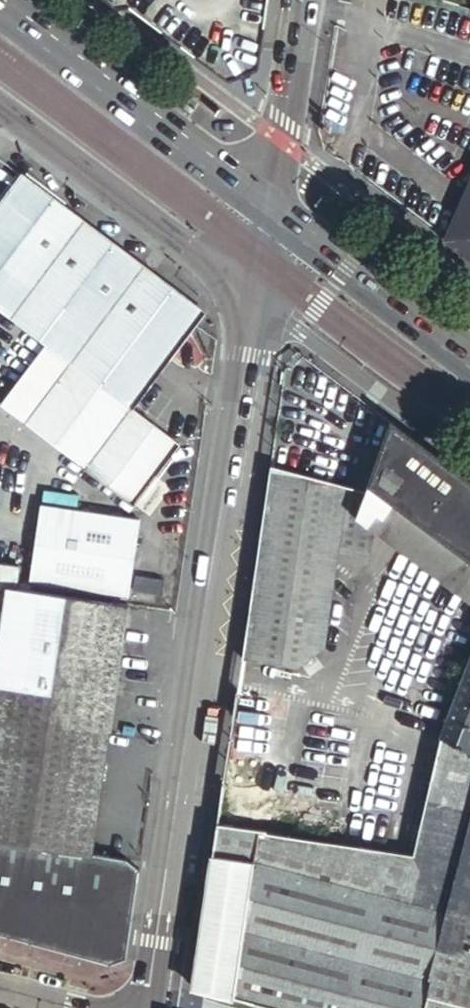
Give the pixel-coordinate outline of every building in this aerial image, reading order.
[(241,91),(255,85),(267,0),(119,0),(241,91)] [(22,171),(0,201),(0,313),(42,345),(130,411),(205,311),(154,272),(141,262),(22,171)] [(445,236),(443,240),(469,261),(469,178),(445,236)] [(147,254),(141,262),(154,272),(160,264),(147,254)] [(130,411),(42,345),(0,403),(0,408),(132,507),(177,448),(130,411)] [(389,421),(366,485),(365,490),(360,506),(355,515),(375,530),(469,603),(469,482),(389,421)] [(365,490),(333,481),(268,463),(240,659),(297,668),(326,647),(339,551),(371,556),(375,530),(355,515),(360,506),(365,490)] [(54,585),(53,593),(115,601),(116,595),(128,596),(138,516),(37,504),(28,582),(54,585)] [(0,586),(0,935),(21,940),(110,964),(125,957),(138,871),(123,859),(91,855),(128,605),(0,586)] [(460,679),(469,683),(469,661),(468,660),(460,679)] [(469,705),(469,683),(460,679),(453,699),(469,705)] [(469,726),(469,705),(453,699),(446,717),(469,726)] [(469,755),(469,753),(469,726),(446,717),(444,721),(437,737),(440,738),(469,755)] [(469,755),(440,738),(412,855),(236,832),(214,829),(192,984),(272,1007),(469,1007),(469,756),(469,755)] [(240,801),(219,799),(214,829),(236,832),(240,801)]
